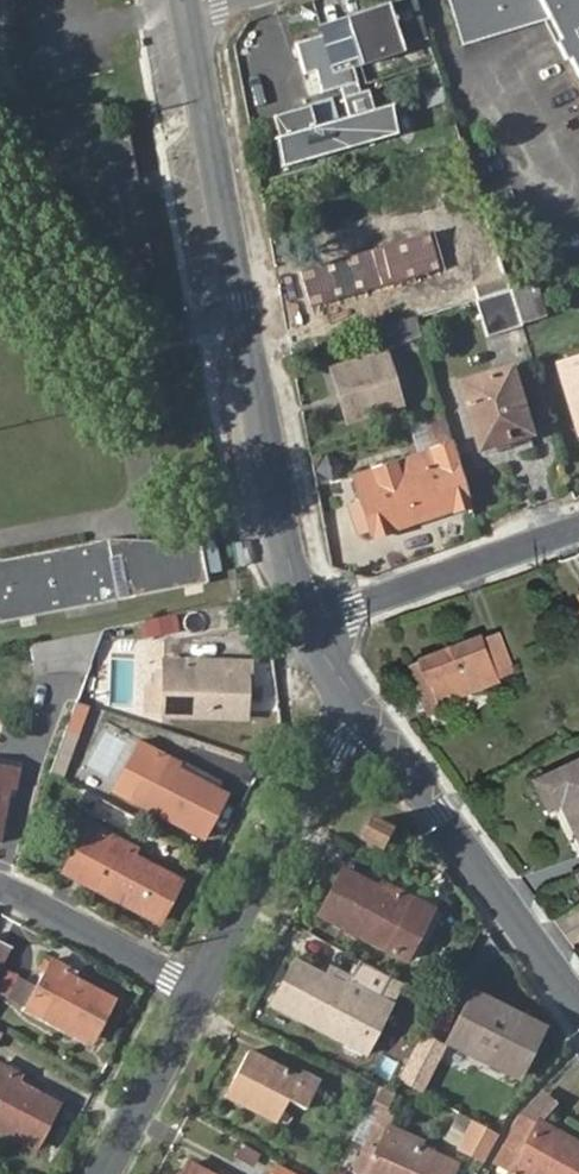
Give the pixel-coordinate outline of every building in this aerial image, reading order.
[(409,0),(396,0),(342,16),(347,30),(358,63),(400,51),(399,44),(422,38),(409,0)] [(460,46),(494,36),(493,29),(544,14),(558,42),(555,44),(564,60),(567,59),(578,82),(578,0),(445,0),(460,46)] [(322,37),(347,30),(342,16),(318,23),(322,37)] [(352,69),(359,67),(358,63),(347,30),(322,37),(332,68),(330,68),(332,75),(352,69)] [(382,138),(375,115),(367,90),(359,93),(352,69),(332,75),(330,68),(332,68),(322,37),(290,47),(301,80),(321,72),(323,78),(315,80),(320,97),(340,90),(342,98),(340,100),(346,119),(313,131),(306,111),(270,125),(278,144),(275,146),(282,168),(382,138)] [(382,138),(282,168),(284,174),(396,135),(388,107),(374,112),(375,115),(382,138)] [(141,190),(139,180),(128,181),(131,192),(141,190)] [(324,207),(338,252),(377,240),(396,300),(441,287),(410,182),(324,207)] [(476,300),(508,290),(496,255),(464,265),(476,300)] [(545,318),(534,282),(510,290),(520,326),(545,318)] [(520,326),(510,290),(508,290),(476,300),(474,300),(485,337),(520,326)] [(389,345),(419,336),(414,319),(385,328),(389,345)] [(324,359),(344,424),(406,402),(385,340),(324,359)] [(558,369),(578,437),(578,436),(578,362),(558,369)] [(455,384),(473,441),(500,432),(505,449),(529,442),(506,369),(455,384)] [(413,447),(450,441),(446,420),(409,426),(413,447)] [(500,432),(473,441),(477,458),(505,449),(500,432)] [(469,507),(450,444),(353,477),(359,495),(358,495),(360,505),(346,508),(355,536),(370,532),(372,539),(390,533),(391,530),(451,510),(451,512),(469,507)] [(113,541),(97,544),(98,554),(107,560),(116,559),(125,556),(204,537),(113,541)] [(125,556),(133,597),(214,582),(204,537),(125,556)] [(4,562),(5,570),(0,577),(0,624),(124,599),(116,559),(107,560),(98,554),(97,544),(4,562)] [(125,556),(116,559),(124,599),(133,597),(125,556)] [(152,620),(103,629),(102,631),(91,663),(140,664),(152,620)] [(91,663),(102,631),(28,646),(33,673),(65,668),(86,676),(91,663)] [(503,632),(485,639),(500,682),(519,675),(503,632)] [(415,666),(429,707),(500,682),(485,639),(427,659),(428,661),(415,666)] [(187,672),(187,663),(165,662),(166,716),(236,718),(236,699),(246,698),(248,676),(252,676),(252,664),(224,664),(224,675),(187,672)] [(224,664),(187,663),(187,672),(224,675),(224,664)] [(236,699),(236,718),(246,719),(246,698),(236,699)] [(105,715),(76,704),(67,731),(77,735),(82,723),(99,730),(105,715)] [(179,813),(205,827),(223,792),(173,764),(176,758),(158,748),(131,799),(175,822),(179,813)] [(8,788),(14,789),(18,769),(0,765),(0,829),(8,788)] [(557,810),(569,805),(578,826),(578,767),(544,783),(557,810)] [(113,805),(83,789),(77,801),(108,816),(113,805)] [(201,835),(205,827),(179,813),(175,822),(201,835)] [(367,820),(357,844),(383,854),(393,830),(367,820)] [(90,827),(66,874),(156,922),(177,880),(126,853),(128,848),(90,827)] [(345,870),(326,907),(352,921),(348,928),(409,959),(434,911),(400,892),(396,898),(345,870)] [(352,921),(326,907),(322,914),(348,928),(352,921)] [(0,943),(0,969),(11,949),(0,943)] [(69,1024),(96,1037),(115,1001),(64,976),(67,970),(48,960),(22,1009),(66,1032),(69,1024)] [(391,977),(363,962),(354,980),(333,970),(328,976),(298,961),(279,996),(303,1009),(298,1018),(366,1053),(392,1004),(379,998),(391,977)] [(275,1005),(298,1018),(303,1009),(279,996),(275,1005)] [(473,998),(448,1048),(465,1056),(467,1051),(518,1077),(538,1040),(514,1028),(518,1020),(473,998)] [(542,1032),(518,1020),(514,1028),(538,1040),(542,1032)] [(91,1046),(96,1037),(69,1024),(66,1032),(91,1046)] [(443,1049),(422,1038),(417,1046),(399,1081),(420,1092),(443,1049)] [(465,1056),(448,1048),(445,1052),(513,1088),(518,1077),(467,1051),(465,1056)] [(251,1050),(231,1087),(256,1100),(252,1107),(278,1122),(290,1099),(309,1109),(323,1082),(305,1072),(302,1079),(251,1050)] [(40,1143),(60,1106),(8,1079),(11,1074),(0,1068),(0,1133),(10,1138),(15,1130),(40,1143)] [(256,1100),(231,1087),(227,1094),(252,1107),(256,1100)] [(384,1117),(394,1094),(379,1088),(369,1111),(384,1117)] [(549,1101),(540,1092),(520,1112),(523,1113),(532,1119),(549,1101)] [(523,1113),(496,1163),(517,1173),(578,1173),(578,1157),(574,1154),(578,1145),(532,1119),(523,1113)] [(462,1147),(476,1121),(462,1114),(448,1140),(462,1147)] [(486,1159),(499,1134),(476,1121),(462,1147),(486,1159)] [(456,1160),(404,1136),(406,1131),(388,1122),(366,1173),(367,1173),(450,1173),(456,1160)] [(36,1151),(40,1143),(15,1130),(10,1138),(36,1151)] [(185,1173),(210,1173),(190,1163),(185,1173)] [(279,1165),(275,1173),(295,1173),(279,1165)]
